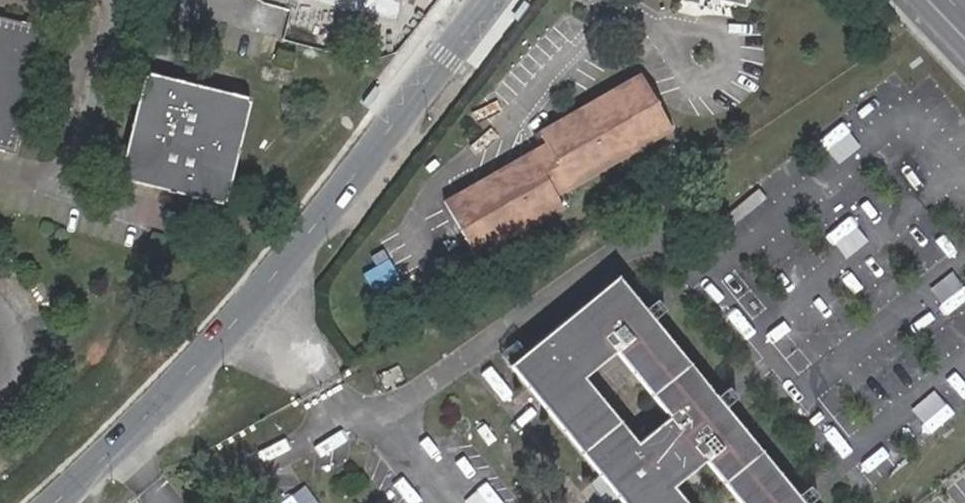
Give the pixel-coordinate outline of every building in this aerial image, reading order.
[(525,0),(514,15),(519,19),(531,4),(525,0)] [(16,153),(48,28),(0,18),(0,149),(16,153)] [(221,199),(247,93),(144,66),(117,174),(221,199)] [(674,130),(642,75),(535,136),(541,145),(444,202),(479,259),(572,206),(564,194),(674,130)] [(370,107),(381,92),(376,88),(364,103),(370,107)] [(600,469),(619,492),(628,502),(694,502),(676,481),(709,455),(747,502),(811,502),(622,269),(511,357),(600,469)] [(600,469),(588,479),(607,502),(619,492),(600,469)]
